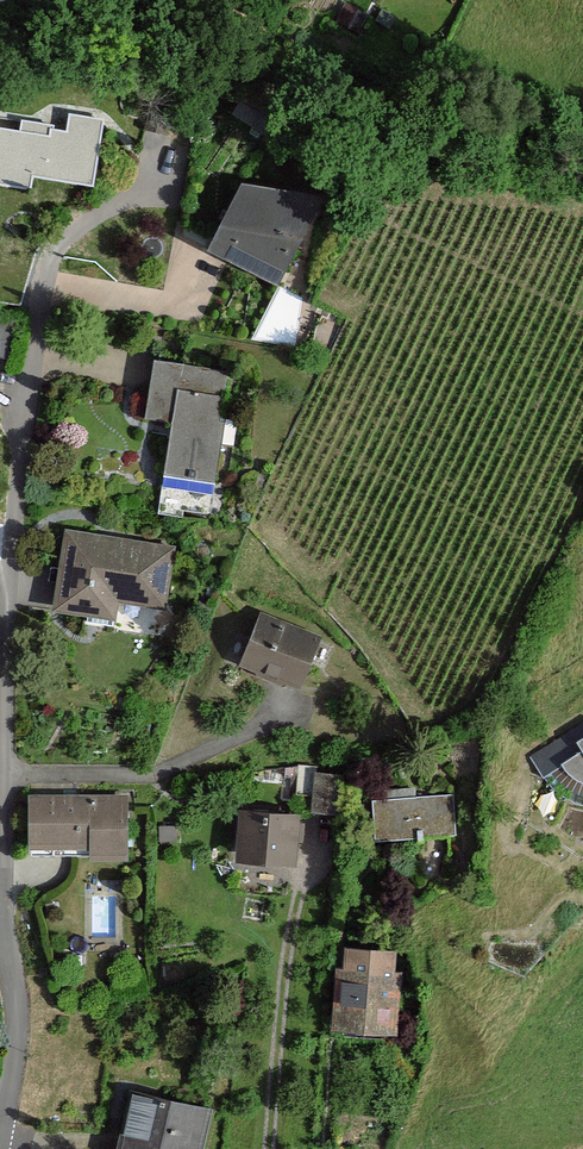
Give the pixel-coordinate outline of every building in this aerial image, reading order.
[(35,196),(37,185),(92,193),(98,149),(0,135),(0,191),(35,196)] [(224,249),(292,283),(321,229),(323,203),(253,195),(224,249)] [(4,357),(11,324),(0,322),(0,356),(4,357)] [(172,430),(166,488),(218,494),(225,432),(219,431),(222,405),(225,378),(153,370),(146,427),(172,430)] [(65,537),(53,622),(117,631),(120,612),(165,619),(175,553),(65,537)] [(263,623),(245,674),(308,697),(327,647),(263,623)] [(535,767),(551,790),(559,800),(567,807),(573,811),(581,815),(582,816),(582,736),(535,767)] [(315,778),(312,822),(339,824),(342,780),(315,778)] [(32,802),(32,862),(93,861),(94,871),(131,871),(131,801),(32,802)] [(374,806),(377,849),(456,845),(454,802),(374,806)] [(240,818),(236,874),(301,878),(305,823),(240,818)] [(337,978),(335,1044),(398,1046),(400,980),(391,979),(391,958),(347,957),(346,978),(337,978)] [(119,1148),(203,1148),(211,1115),(132,1096),(119,1148)]
